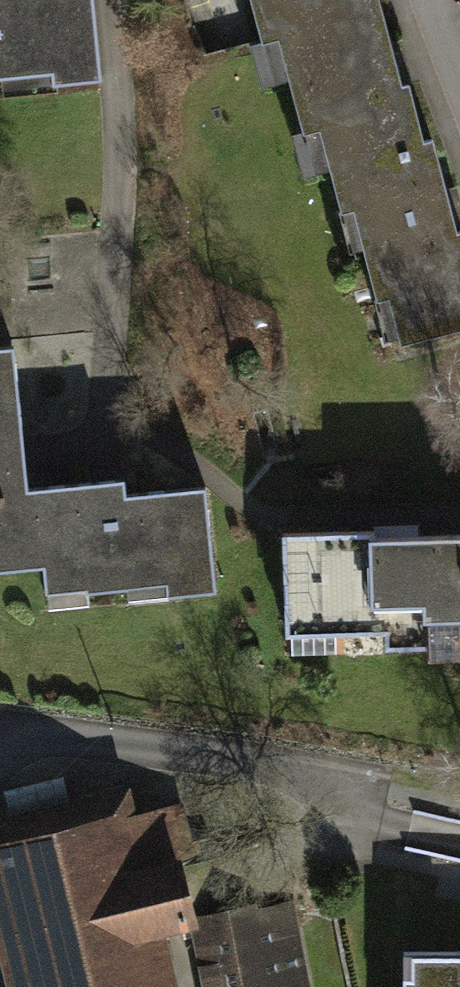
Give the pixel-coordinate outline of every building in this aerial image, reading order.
[(92,0),(0,0),(0,77),(52,72),(53,83),(100,79),(92,0)] [(378,0),(252,0),(263,39),(278,35),(303,131),(320,126),(330,166),(423,141),(408,82),(401,84),(378,0)] [(330,166),(341,210),(353,207),(376,298),(389,295),(401,341),(459,325),(459,230),(455,231),(431,139),(423,141),(330,166)] [(0,346),(0,490),(27,488),(13,345),(0,346)] [(27,488),(0,490),(0,569),(42,564),(45,589),(86,586),(87,591),(127,587),(126,584),(166,580),(167,595),(215,590),(204,487),(125,494),(124,478),(27,488)] [(374,537),(374,531),(282,533),(284,621),(332,620),(333,632),(427,629),(427,648),(459,647),(459,535),(374,537)] [(40,986),(146,986),(132,931),(187,918),(174,865),(192,861),(178,806),(132,818),(123,784),(75,796),(76,800),(0,819),(0,825),(40,986)] [(219,986),(304,986),(289,912),(274,915),(272,907),(248,912),(248,909),(205,918),(219,986)] [(403,986),(459,986),(459,952),(403,952),(403,986)]
